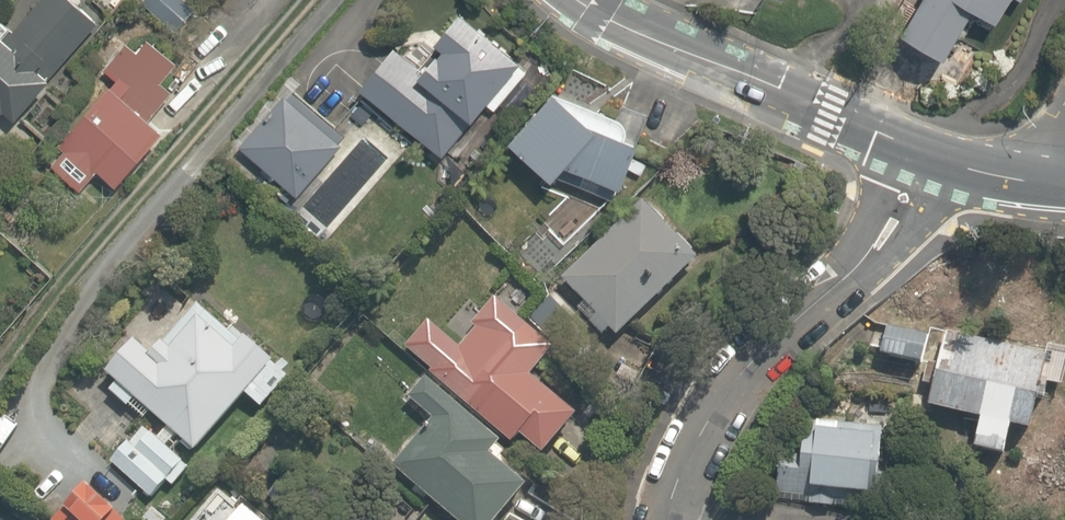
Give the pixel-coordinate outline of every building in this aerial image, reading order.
[(6,124),(36,84),(40,87),(90,20),(63,0),(22,0),(2,26),(0,24),(0,119),(6,124)] [(894,40),(941,66),(970,17),(991,29),(1008,0),(917,0),(894,40)] [(433,163),(461,130),(455,126),(513,57),(450,4),(413,49),(419,54),(409,67),(383,45),(346,90),(433,163)] [(129,53),(105,36),(89,58),(97,64),(30,153),(79,189),(90,174),(108,187),(149,132),(140,125),(166,91),(156,83),(171,63),(139,40),(129,53)] [(344,140),(278,87),(229,147),(295,200),(344,140)] [(553,180),(603,201),(617,143),(579,131),(539,97),(496,145),(536,182),(549,167),(557,170),(553,180)] [(638,201),(555,282),(610,337),(693,257),(638,201)] [(422,323),(399,350),(504,449),(510,441),(531,459),(568,415),(521,376),(545,347),(488,298),(464,326),(473,333),(457,352),(422,323)] [(154,313),(159,307),(149,299),(99,365),(106,371),(95,385),(126,408),(129,404),(162,430),(159,434),(189,457),(236,396),(255,411),(285,372),(197,305),(193,310),(182,302),(171,316),(166,322),(154,313)] [(921,361),(910,406),(964,419),(957,450),(996,459),(1003,430),(1016,433),(1036,353),(968,336),(963,357),(948,354),(949,348),(934,344),(930,363),(921,361)] [(1062,352),(1044,348),(1036,386),(1054,390),(1062,352)] [(491,448),(418,380),(400,399),(426,423),(386,467),(443,519),(487,519),(515,490),(482,459),(491,448)] [(874,463),(866,462),(867,448),(875,449),(877,432),(862,430),(862,425),(806,419),(804,436),(785,434),(782,458),(773,457),(769,487),(798,490),(854,497),(855,490),(862,491),(870,491),(874,463)] [(174,458),(139,430),(123,449),(117,445),(109,456),(112,459),(105,468),(145,500),(160,481),(168,487),(188,462),(177,454),(174,458)] [(75,481),(45,519),(46,519),(117,519),(107,512),(111,508),(75,481)]
